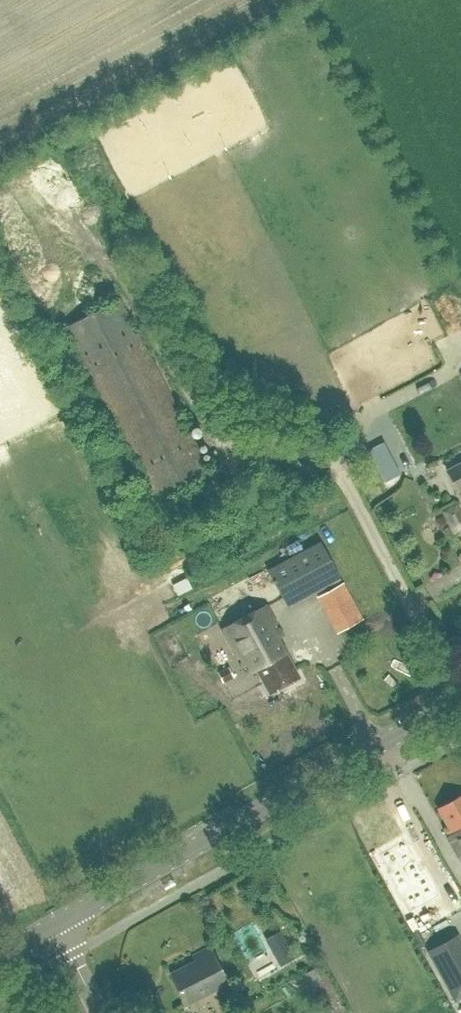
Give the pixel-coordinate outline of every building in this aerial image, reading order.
[(208,471),(118,299),(63,328),(153,500),(208,471)] [(446,470),(457,492),(460,490),(460,463),(446,470)] [(268,570),(287,606),(340,578),(320,541),(268,570)] [(256,669),(269,693),(298,677),(277,638),(282,635),(266,605),(222,628),(247,674),(256,669)] [(355,607),(333,619),(339,631),(362,619),(355,607)] [(222,683),(233,677),(227,666),(216,672),(222,683)] [(445,833),(459,859),(460,857),(460,795),(437,809),(448,831),(445,833)] [(403,841),(378,855),(388,873),(386,875),(408,913),(439,895),(424,868),(420,870),(403,841)] [(244,936),(259,970),(279,961),(264,928),(244,936)] [(453,937),(427,951),(454,1000),(460,996),(460,952),(453,937)] [(209,947),(192,956),(195,962),(170,975),(184,1003),(226,982),(209,947)]
